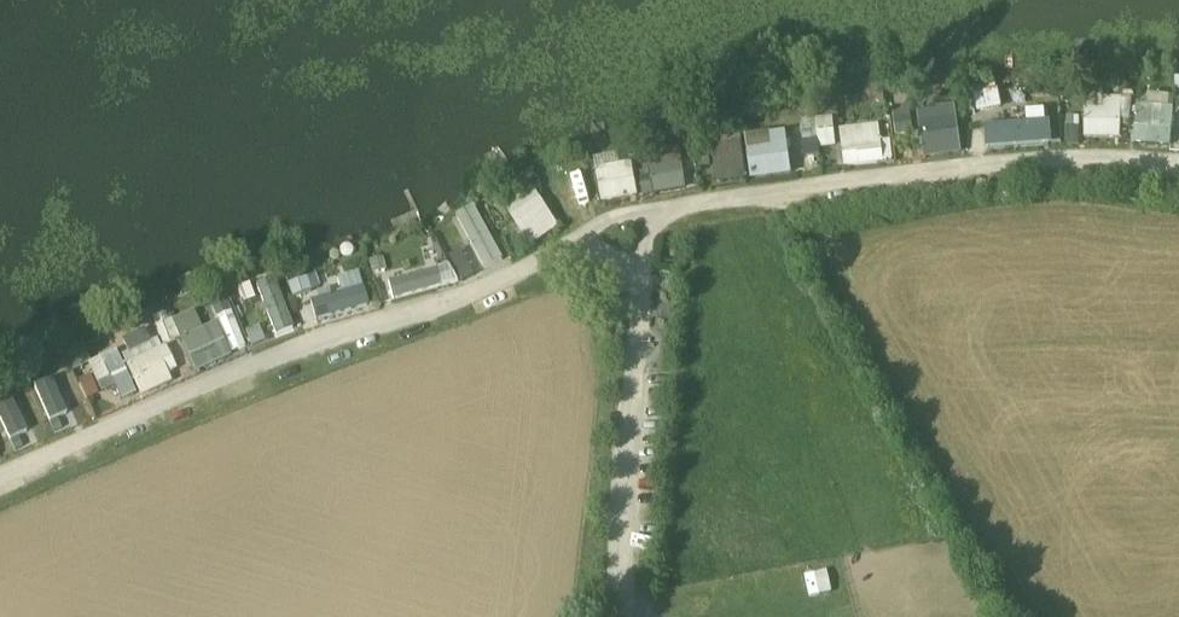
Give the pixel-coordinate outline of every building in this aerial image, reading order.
[(999,88),(974,91),(976,110),(1000,108),(999,88)] [(1167,105),(1168,94),(1146,93),(1145,104),(1167,105)] [(1103,95),(1103,107),(1082,107),(1082,137),(1120,137),(1121,95),(1103,95)] [(1129,141),(1167,147),(1173,109),(1135,103),(1129,141)] [(916,107),(918,157),(958,155),(955,105),(916,107)] [(1046,108),(1024,109),(1025,124),(981,125),(982,147),(1047,145),(1046,108)] [(980,112),(981,123),(1023,122),(1022,110),(980,112)] [(880,138),(879,124),(839,125),(840,164),(890,162),(889,138),(880,138)] [(787,176),(785,131),(743,133),(745,178),(787,176)] [(803,152),(834,147),(832,131),(801,135),(803,152)] [(744,180),(742,142),(712,144),(713,181),(744,180)] [(639,194),(683,191),(681,154),(637,156),(639,194)] [(594,168),(600,203),(637,197),(631,161),(594,168)] [(501,205),(528,247),(558,228),(532,186),(501,205)] [(472,204),(451,216),(482,270),(503,258),(472,204)] [(459,279),(472,275),(463,248),(450,252),(459,279)] [(391,299),(456,281),(450,262),(386,280),(391,299)] [(358,270),(335,275),(338,288),(309,295),(315,318),(367,306),(358,270)] [(307,276),(288,280),(293,303),(312,299),(307,276)] [(293,327),(277,280),(256,287),(272,334),(293,327)] [(179,338),(192,369),(246,348),(227,300),(210,306),(215,319),(200,325),(193,308),(157,322),(165,343),(179,338)] [(151,326),(118,339),(139,394),(171,382),(166,371),(168,370),(151,326)] [(64,351),(72,369),(91,360),(82,342),(64,351)] [(114,386),(119,400),(133,395),(117,348),(87,358),(98,392),(114,386)]
